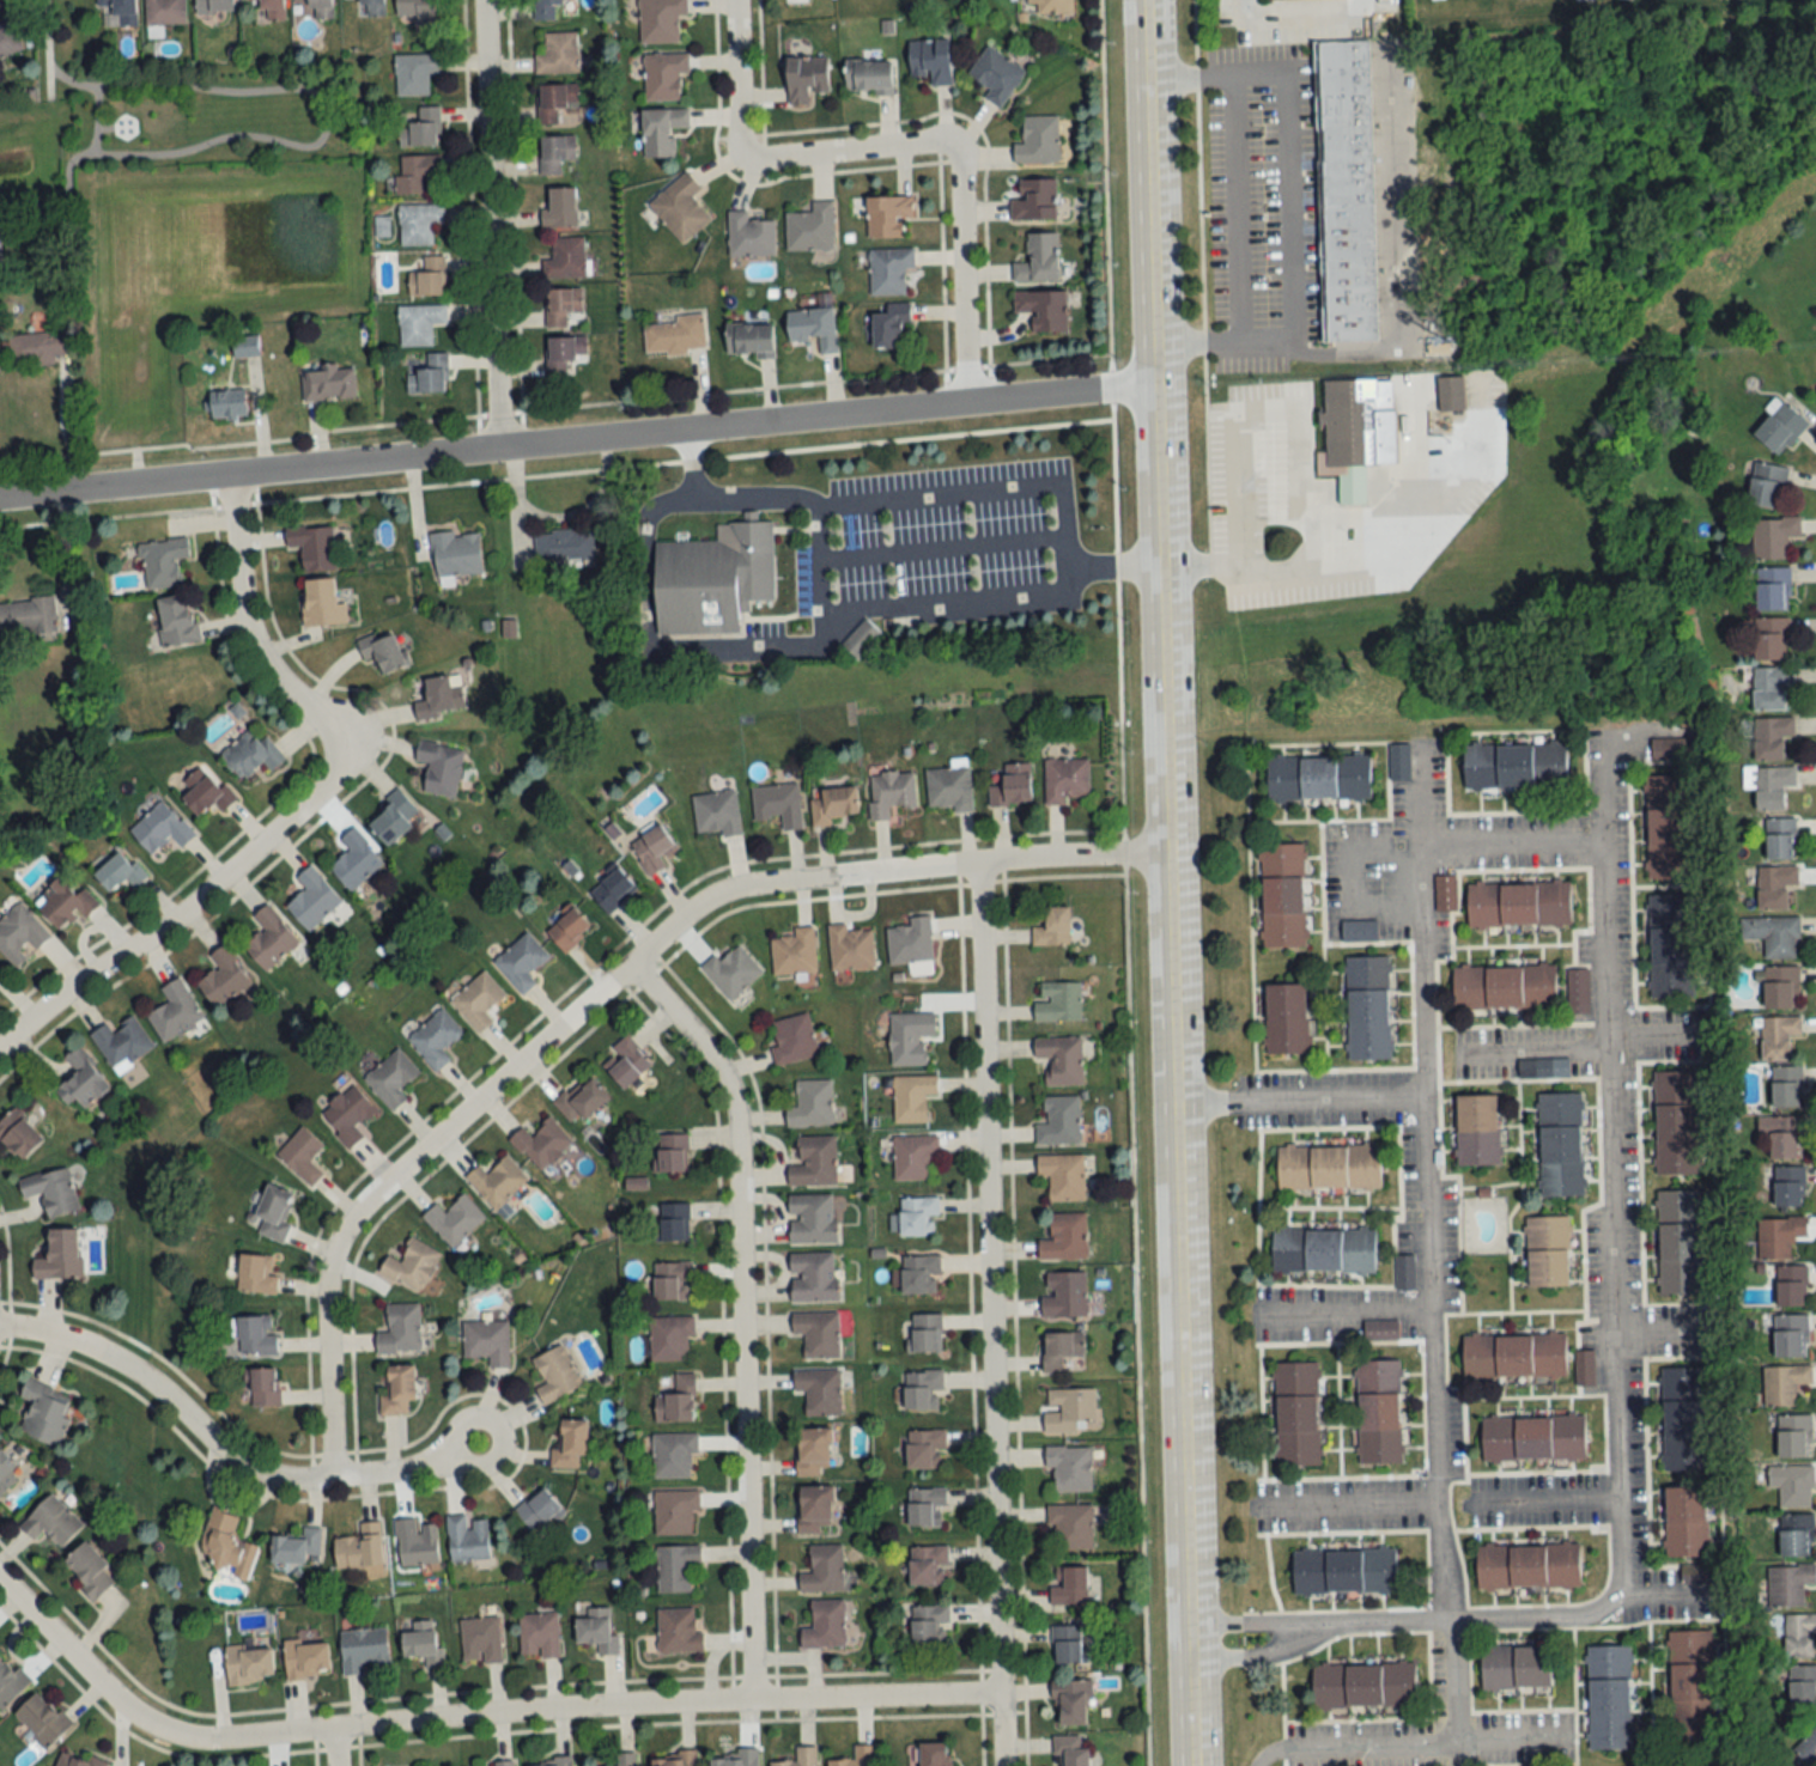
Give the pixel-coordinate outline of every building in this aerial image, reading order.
[(112,27),(136,26),(136,0),(96,0),(96,5),(112,5),(112,27)] [(185,25),(185,0),(145,0),(145,25),(185,25)] [(234,11),(234,0),(196,0),(196,11),(234,11)] [(284,20),(284,0),(249,0),(249,20),(284,20)] [(309,17),(332,17),(332,0),(309,0),(309,17)] [(360,16),(384,16),(384,0),(360,0),(360,16)] [(396,18),(434,18),(434,0),(396,0),(396,18)] [(534,20),(563,20),(563,0),(534,0),(534,20)] [(681,43),(681,15),(688,15),(688,0),(639,0),(640,43),(681,43)] [(1028,3),(1037,3),(1037,13),(1074,12),(1073,0),(1028,0),(1028,3)] [(22,50),(13,18),(0,22),(0,56),(22,50)] [(536,32),(536,72),(577,72),(577,32),(536,32)] [(908,40),(911,75),(930,74),(931,86),(952,84),(949,38),(908,40)] [(1376,340),(1371,39),(1319,40),(1324,340),(1376,340)] [(1001,108),(1026,69),(987,44),(968,73),(990,88),(985,97),(1001,108)] [(679,100),(679,72),(689,72),(689,53),(644,53),(644,100),(679,100)] [(396,94),(429,94),(429,72),(439,72),(439,54),(396,54),(396,94)] [(787,57),(787,106),(810,105),(810,91),(828,91),(827,56),(787,57)] [(846,91),(892,91),(892,59),(846,59),(846,91)] [(578,83),(539,83),(539,123),(558,123),(558,107),(578,107),(578,83)] [(399,147),(439,147),(439,106),(411,106),(411,120),(399,120),(399,147)] [(643,156),(674,156),(674,127),(689,127),(688,107),(642,108),(643,156)] [(1015,162),(1059,162),(1058,114),(1023,114),(1023,141),(1014,141),(1015,162)] [(541,174),(561,174),(561,159),(575,158),(574,134),(540,135),(541,174)] [(397,155),(398,193),(429,192),(428,175),(441,174),(440,154),(397,155)] [(711,219),(692,195),(701,188),(687,170),(647,202),(681,243),(711,219)] [(1056,178),(1018,178),(1018,198),(1011,198),(1011,218),(1056,218),(1056,178)] [(576,187),(544,187),(544,226),(576,226),(576,187)] [(913,195),(868,195),(868,236),(902,236),(902,216),(913,216),(913,195)] [(833,250),(833,200),(812,200),(812,212),(785,212),(785,250),(833,250)] [(444,224),(444,204),(399,204),(399,245),(432,245),(432,224),(444,224)] [(728,210),(728,255),(775,255),(775,220),(748,220),(748,210),(728,210)] [(1059,279),(1058,231),(1028,231),(1028,261),(1013,261),(1013,280),(1059,279)] [(584,236),(551,236),(551,258),(542,258),(542,277),(584,277),(584,236)] [(870,294),(905,294),(905,269),(915,269),(915,248),(870,248),(870,294)] [(408,271),(408,296),(444,296),(444,256),(423,256),(423,271),(408,271)] [(581,312),(581,288),(546,288),(546,327),(567,327),(567,312),(581,312)] [(1067,330),(1067,290),(1014,290),(1014,312),(1033,312),(1033,330),(1067,330)] [(873,347),(909,347),(909,302),(885,302),(885,311),(873,311),(873,347)] [(398,346),(432,346),(432,324),(446,323),(446,305),(398,305),(398,346)] [(835,307),(787,309),(789,339),(819,338),(820,353),(836,353),(835,307)] [(704,314),(675,315),(675,322),(643,323),(644,354),(705,351),(704,314)] [(727,323),(727,355),(773,355),(773,323),(727,323)] [(9,332),(10,365),(55,364),(54,354),(68,354),(67,332),(9,332)] [(586,355),(586,337),(548,337),(548,375),(571,375),(571,355),(586,355)] [(235,338),(235,355),(257,355),(257,338),(235,338)] [(448,391),(448,354),(406,354),(406,391),(448,391)] [(305,399),(355,396),(353,365),(304,368),(305,399)] [(1465,409),(1464,376),(1438,377),(1438,410),(1465,409)] [(1323,379),(1324,452),(1317,452),(1317,476),(1339,476),(1339,504),(1366,504),(1366,463),(1396,463),(1395,379),(1323,379)] [(244,390),(209,390),(209,415),(244,415),(244,390)] [(1779,453),(1806,419),(1780,399),(1754,434),(1779,453)] [(1789,467),(1754,461),(1747,502),(1782,508),(1789,467)] [(1752,517),(1752,560),(1788,560),(1787,537),(1801,537),(1801,517),(1752,517)] [(774,600),(772,521),(716,522),(716,541),(654,542),(656,639),(739,637),(739,611),(750,611),(749,600),(774,600)] [(333,526),(286,529),(287,548),(301,547),(302,572),(336,570),(333,526)] [(434,577),(483,572),(479,529),(430,534),(434,577)] [(593,567),(592,530),(536,531),(536,568),(593,567)] [(189,558),(187,538),(140,541),(143,589),(179,586),(177,559),(189,558)] [(1757,567),(1757,610),(1790,610),(1790,567),(1757,567)] [(303,625),(347,624),(346,603),(335,603),(334,578),(301,579),(303,625)] [(155,599),(162,646),(198,641),(191,593),(155,599)] [(56,633),(55,598),(0,600),(0,635),(56,633)] [(1754,617),(1754,659),(1790,659),(1790,617),(1754,617)] [(880,632),(864,619),(842,646),(858,659),(880,632)] [(383,674),(407,664),(392,628),(357,643),(364,659),(375,655),(383,674)] [(1753,710),(1785,710),(1785,685),(1793,684),(1793,666),(1753,667),(1753,710)] [(415,716),(463,711),(460,674),(424,678),(426,700),(414,701),(415,716)] [(1753,717),(1753,760),(1793,760),(1793,717),(1753,717)] [(262,761),(270,771),(286,758),(266,733),(258,739),(249,728),(219,751),(240,779),(262,761)] [(1696,758),(1696,738),(1651,738),(1651,758),(1696,758)] [(465,749),(419,739),(414,759),(429,763),(422,790),(454,798),(465,749)] [(1567,788),(1567,742),(1464,743),(1465,788),(1567,788)] [(1370,755),(1267,756),(1267,800),(1370,799),(1370,755)] [(1089,796),(1089,758),(1045,758),(1045,804),(1066,804),(1066,796),(1089,796)] [(222,810),(236,797),(203,763),(185,781),(191,787),(180,798),(197,815),(213,800),(222,810)] [(990,804),(1032,803),(1031,764),(989,765),(990,804)] [(952,812),(972,811),(969,766),(926,769),(928,807),(952,806),(952,812)] [(1796,785),(1796,766),(1756,766),(1756,809),(1785,809),(1785,785),(1796,785)] [(869,774),(870,821),(894,820),(893,808),(915,807),(914,772),(869,774)] [(1689,775),(1646,776),(1647,880),(1690,879),(1689,775)] [(751,788),(754,821),(780,818),(781,831),(802,829),(798,783),(751,788)] [(385,796),(392,804),(368,822),(387,846),(413,826),(407,819),(417,811),(398,786),(385,796)] [(810,789),(812,827),(835,826),(835,816),(858,815),(857,787),(810,789)] [(692,795),(696,832),(721,830),(722,837),(740,835),(735,790),(692,795)] [(170,837),(181,848),(196,834),(162,799),(129,830),(151,854),(170,837)] [(1796,859),(1796,818),(1766,818),(1766,859),(1796,859)] [(662,859),(677,849),(660,824),(629,844),(650,876),(666,865),(662,859)] [(330,867),(350,891),(384,863),(353,827),(340,838),(350,850),(330,867)] [(1262,948),(1306,947),(1304,844),(1260,845),(1262,948)] [(133,888),(147,877),(124,848),(94,872),(109,892),(126,879),(133,888)] [(305,931),(342,904),(312,864),(295,876),(305,890),(286,905),(305,931)] [(609,914),(637,887),(617,866),(589,892),(609,914)] [(1787,909),(1787,885),(1798,885),(1798,866),(1756,866),(1756,909),(1787,909)] [(34,907),(62,929),(77,909),(87,917),(99,902),(83,890),(79,895),(56,878),(34,907)] [(1468,927),(1571,926),(1570,882),(1467,883),(1468,927)] [(1648,894),(1648,922),(1693,922),(1693,894),(1648,894)] [(50,935),(20,902),(0,920),(0,950),(15,967),(50,935)] [(244,947),(265,972),(300,943),(267,904),(253,916),(264,929),(244,947)] [(568,952),(591,924),(570,906),(546,934),(568,952)] [(1034,945),(1070,945),(1070,906),(1034,906),(1034,945)] [(933,961),(930,916),(910,917),(910,927),(887,928),(889,963),(933,961)] [(1799,917),(1740,917),(1740,939),(1765,939),(1765,958),(1799,958),(1799,917)] [(1341,941),(1378,941),(1378,921),(1341,921),(1341,941)] [(873,930),(847,931),(847,924),(828,925),(831,970),(875,968),(873,930)] [(1650,997),(1694,997),(1693,926),(1650,927),(1650,997)] [(772,975),(816,973),(814,927),(794,927),(794,937),(771,937),(772,975)] [(521,995),(536,982),(528,972),(548,956),(528,931),(493,961),(521,995)] [(719,959),(715,955),(701,965),(728,1001),(763,975),(740,944),(719,959)] [(197,982),(214,1009),(251,984),(225,945),(209,955),(218,969),(197,982)] [(1346,956),(1346,985),(1389,985),(1389,956),(1346,956)] [(1556,965),(1453,966),(1453,1010),(1556,1009),(1556,965)] [(1764,1009),(1799,1009),(1799,966),(1764,966),(1764,1009)] [(494,1020),(488,1013),(507,997),(484,970),(449,1000),(477,1034),(494,1020)] [(160,987),(168,1003),(147,1012),(160,1042),(203,1022),(182,977),(160,987)] [(1080,982),(1035,982),(1035,1021),(1080,1021),(1080,982)] [(1267,1054),(1307,1053),(1306,984),(1266,985),(1267,1054)] [(1348,1059),(1390,1059),(1390,991),(1348,991),(1348,1059)] [(449,1059),(442,1049),(462,1033),(443,1008),(407,1036),(434,1071),(449,1059)] [(778,1065),(819,1055),(808,1012),(767,1022),(778,1065)] [(889,1012),(890,1065),(925,1065),(925,1035),(935,1035),(935,1012),(889,1012)] [(113,1073),(154,1050),(135,1016),(110,1030),(107,1023),(90,1033),(113,1073)] [(1761,1017),(1761,1059),(1790,1059),(1790,1035),(1801,1035),(1801,1017),(1761,1017)] [(614,1055),(603,1062),(619,1088),(651,1069),(630,1035),(609,1047),(614,1055)] [(1035,1037),(1035,1059),(1046,1059),(1046,1085),(1082,1085),(1082,1036),(1035,1037)] [(84,1109),(111,1088),(78,1046),(63,1057),(76,1073),(55,1090),(67,1105),(75,1098),(84,1109)] [(418,1073),(400,1048),(363,1075),(390,1112),(406,1099),(398,1088),(418,1073)] [(1803,1107),(1803,1067),(1772,1067),(1772,1107),(1803,1107)] [(1698,1070),(1655,1070),(1655,1174),(1698,1174),(1698,1070)] [(926,1094),(938,1094),(937,1076),(893,1076),(893,1123),(926,1122),(926,1094)] [(610,1097),(591,1077),(571,1096),(565,1089),(552,1102),(576,1128),(610,1097)] [(832,1079),(794,1080),(794,1091),(786,1092),(787,1127),(833,1125),(832,1079)] [(376,1110),(353,1084),(318,1113),(348,1148),(363,1136),(356,1127),(376,1110)] [(1540,1197),(1585,1195),(1581,1092),(1537,1094),(1540,1197)] [(1079,1095),(1041,1096),(1041,1122),(1035,1122),(1036,1145),(1080,1144),(1079,1095)] [(1500,1165),(1499,1095),(1456,1096),(1457,1166),(1500,1165)] [(16,1165),(44,1138),(12,1105),(0,1117),(0,1149),(16,1165)] [(1770,1159),(1804,1159),(1804,1116),(1758,1116),(1758,1133),(1770,1133),(1770,1159)] [(508,1139),(538,1173),(573,1143),(550,1117),(530,1134),(523,1126),(508,1139)] [(323,1146),(302,1126),(275,1154),(310,1187),(323,1173),(309,1161),(323,1146)] [(658,1135),(658,1173),(688,1173),(688,1135),(658,1135)] [(788,1165),(789,1186),(836,1185),(835,1136),(796,1137),(797,1164),(788,1165)] [(894,1137),(894,1181),(933,1180),(933,1156),(939,1156),(938,1136),(894,1137)] [(1381,1145),(1277,1145),(1277,1191),(1381,1191),(1381,1145)] [(492,1210),(528,1181),(507,1155),(485,1172),(479,1165),(465,1176),(492,1210)] [(1084,1202),(1084,1155),(1037,1155),(1037,1178),(1049,1178),(1049,1202),(1084,1202)] [(68,1167),(16,1179),(20,1199),(42,1194),(47,1218),(78,1211),(68,1167)] [(1805,1207),(1805,1167),(1774,1167),(1774,1207),(1805,1207)] [(254,1217),(262,1219),(257,1233),(280,1242),(298,1195),(267,1183),(254,1217)] [(1702,1294),(1700,1189),(1656,1190),(1658,1295),(1702,1294)] [(452,1249),(486,1216),(463,1194),(444,1212),(435,1202),(420,1216),(452,1249)] [(789,1195),(789,1244),(837,1243),(836,1195),(789,1195)] [(937,1199),(899,1199),(899,1237),(937,1237),(937,1199)] [(660,1204),(660,1241),(689,1241),(689,1204),(660,1204)] [(1050,1214),(1050,1239),(1038,1239),(1039,1260),(1087,1259),(1086,1213),(1050,1214)] [(1527,1287),(1570,1287),(1570,1217),(1527,1216),(1527,1287)] [(1758,1218),(1758,1260),(1793,1260),(1793,1238),(1807,1238),(1807,1218),(1758,1218)] [(1273,1228),(1272,1273),(1375,1274),(1376,1230),(1273,1228)] [(33,1278),(80,1278),(80,1229),(47,1229),(47,1258),(33,1258),(33,1278)] [(378,1272),(419,1294),(441,1253),(410,1237),(398,1260),(387,1254),(378,1272)] [(837,1301),(837,1252),(790,1253),(791,1302),(837,1301)] [(274,1293),(275,1255),(238,1255),(238,1292),(274,1293)] [(902,1294),(940,1294),(940,1256),(902,1256),(902,1294)] [(691,1262),(654,1262),(654,1299),(688,1299),(688,1280),(691,1280),(691,1262)] [(1807,1307),(1807,1266),(1778,1266),(1778,1307),(1807,1307)] [(1086,1316),(1086,1272),(1043,1273),(1044,1316),(1086,1316)] [(377,1353),(419,1353),(419,1303),(386,1304),(387,1332),(376,1332),(377,1353)] [(839,1357),(839,1313),(792,1313),(792,1334),(804,1334),(804,1357),(839,1357)] [(941,1352),(941,1314),(910,1314),(910,1352),(941,1352)] [(1774,1315),(1774,1358),(1808,1358),(1808,1315),(1774,1315)] [(238,1316),(238,1354),(275,1354),(275,1316),(238,1316)] [(650,1362),(692,1360),(691,1316),(649,1318),(650,1362)] [(463,1357),(487,1357),(487,1368),(509,1368),(509,1321),(463,1321),(463,1357)] [(1083,1371),(1083,1332),(1042,1332),(1042,1371),(1083,1371)] [(1566,1333),(1462,1334),(1463,1379),(1566,1378),(1566,1333)] [(535,1388),(543,1405),(582,1386),(562,1344),(532,1359),(544,1384),(535,1388)] [(1358,1464),(1402,1463),(1400,1360),(1356,1361),(1358,1464)] [(1317,1363),(1274,1364),(1276,1467),(1319,1466),(1317,1363)] [(381,1415),(408,1415),(408,1401),(414,1401),(414,1366),(381,1366),(381,1415)] [(1812,1386),(1811,1366),(1762,1367),(1763,1407),(1797,1406),(1797,1386),(1812,1386)] [(1705,1367),(1660,1367),(1660,1396),(1705,1396),(1705,1367)] [(279,1405),(279,1368),(246,1368),(246,1405),(279,1405)] [(841,1416),(840,1370),(793,1370),(794,1393),(806,1393),(806,1416),(841,1416)] [(904,1410),(942,1410),(942,1370),(904,1370),(904,1410)] [(695,1422),(695,1374),(673,1374),(673,1394),(655,1394),(655,1422),(695,1422)] [(18,1431),(56,1447),(75,1400),(26,1380),(19,1397),(30,1402),(18,1431)] [(1096,1388),(1045,1389),(1046,1432),(1096,1431),(1096,1388)] [(1663,1402),(1663,1472),(1705,1472),(1705,1402),(1663,1402)] [(1812,1414),(1769,1414),(1769,1431),(1778,1431),(1778,1458),(1812,1458),(1812,1414)] [(1585,1416),(1481,1416),(1481,1462),(1586,1461),(1585,1416)] [(550,1449),(550,1468),(578,1468),(579,1458),(587,1458),(587,1421),(559,1421),(558,1449),(550,1449)] [(832,1429),(797,1429),(797,1477),(820,1477),(820,1467),(832,1467),(832,1429)] [(945,1469),(945,1431),(902,1431),(902,1469),(945,1469)] [(691,1454),(698,1454),(698,1434),(652,1434),(652,1478),(691,1478),(691,1454)] [(1091,1446),(1045,1446),(1045,1470),(1054,1470),(1054,1492),(1091,1492),(1091,1446)] [(10,1473),(17,1466),(0,1450),(0,1497),(17,1480),(10,1473)] [(1779,1507),(1813,1507),(1813,1466),(1768,1466),(1768,1488),(1779,1488),(1779,1507)] [(833,1487),(798,1487),(799,1534),(833,1534),(833,1487)] [(514,1505),(528,1532),(561,1515),(547,1488),(514,1505)] [(908,1488),(908,1526),(944,1526),(944,1489),(908,1488)] [(1665,1488),(1665,1558),(1708,1558),(1708,1488),(1665,1488)] [(699,1491),(655,1491),(655,1534),(693,1534),(693,1512),(699,1512),(699,1491)] [(45,1533),(60,1548),(83,1525),(52,1493),(19,1526),(35,1542),(45,1533)] [(1093,1550),(1093,1504),(1048,1505),(1048,1550),(1093,1550)] [(240,1515),(211,1507),(200,1551),(216,1555),(212,1570),(249,1580),(258,1546),(233,1540),(240,1515)] [(450,1562),(490,1559),(487,1520),(466,1522),(465,1514),(446,1515),(450,1562)] [(1779,1515),(1779,1557),(1812,1557),(1812,1515),(1779,1515)] [(398,1567),(437,1565),(435,1522),(416,1523),(416,1519),(396,1520),(398,1567)] [(335,1570),(383,1568),(380,1522),(359,1523),(360,1537),(334,1538),(335,1570)] [(320,1556),(321,1527),(301,1527),(300,1538),(272,1537),(271,1564),(306,1565),(306,1555),(320,1556)] [(94,1600),(117,1580),(84,1542),(60,1563),(94,1600)] [(1580,1589),(1580,1544),(1477,1545),(1477,1590),(1580,1589)] [(842,1545),(810,1545),(810,1573),(799,1573),(799,1592),(842,1592),(842,1545)] [(657,1593),(691,1592),(691,1565),(701,1565),(701,1546),(657,1547),(657,1593)] [(947,1547),(910,1547),(910,1585),(947,1585),(947,1547)] [(1293,1549),(1293,1595),(1396,1594),(1395,1548),(1293,1549)] [(1803,1607),(1803,1585),(1815,1585),(1815,1566),(1768,1566),(1768,1607),(1803,1607)] [(1087,1604),(1087,1567),(1050,1567),(1050,1604),(1087,1604)] [(844,1600),(811,1600),(811,1628),(799,1628),(799,1647),(844,1647),(844,1600)] [(911,1605),(911,1643),(948,1643),(948,1605),(911,1605)] [(609,1635),(610,1608),(585,1607),(585,1617),(576,1617),(576,1643),(597,1643),(597,1655),(619,1656),(619,1636),(609,1635)] [(703,1632),(694,1632),(694,1609),(658,1609),(658,1652),(703,1652),(703,1632)] [(519,1658),(558,1658),(558,1613),(519,1613),(519,1658)] [(1785,1615),(1785,1658),(1814,1658),(1814,1634),(1815,1634),(1815,1615),(1785,1615)] [(460,1619),(462,1664),(501,1662),(498,1617),(460,1619)] [(404,1632),(404,1657),(424,1656),(424,1668),(443,1667),(443,1646),(436,1646),(435,1621),(410,1622),(410,1632),(404,1632)] [(1082,1664),(1082,1625),(1053,1625),(1053,1664),(1082,1664)] [(362,1674),(362,1665),(388,1663),(386,1628),(339,1631),(343,1675),(362,1674)] [(1712,1734),(1711,1631),(1669,1631),(1670,1734),(1712,1734)] [(286,1680),(330,1677),(328,1641),(284,1644),(286,1680)] [(226,1647),(227,1684),(273,1683),(272,1646),(226,1647)] [(1551,1646),(1481,1646),(1481,1691),(1551,1691),(1551,1646)] [(1631,1749),(1631,1646),(1586,1646),(1586,1677),(1589,1677),(1589,1749),(1631,1749)] [(13,1673),(0,1660),(0,1704),(4,1708),(32,1680),(18,1667),(13,1673)] [(1416,1707),(1415,1664),(1312,1666),(1313,1709),(1416,1707)] [(1815,1707),(1815,1666),(1789,1666),(1789,1707),(1815,1707)] [(1053,1682),(1053,1727),(1089,1727),(1089,1682),(1053,1682)] [(37,1692),(13,1715),(47,1749),(71,1726),(37,1692)] [(1800,1729),(1800,1763),(1815,1763),(1815,1729),(1800,1729)] [(1089,1736),(1053,1736),(1053,1765),(1089,1765),(1089,1736)] [(953,1744),(918,1744),(918,1765),(953,1765),(953,1744)] [(873,1746),(854,1746),(854,1761),(828,1761),(828,1765),(873,1765),(873,1746)] [(770,1765),(816,1765),(816,1747),(796,1747),(796,1762),(770,1762),(770,1765)] [(60,1749),(55,1765),(105,1765),(106,1763),(60,1749)] [(758,1749),(737,1749),(737,1759),(710,1759),(710,1765),(758,1765),(758,1749)] [(634,1753),(615,1754),(616,1765),(635,1765),(634,1753)] [(697,1755),(652,1755),(652,1765),(697,1765),(697,1755)]
